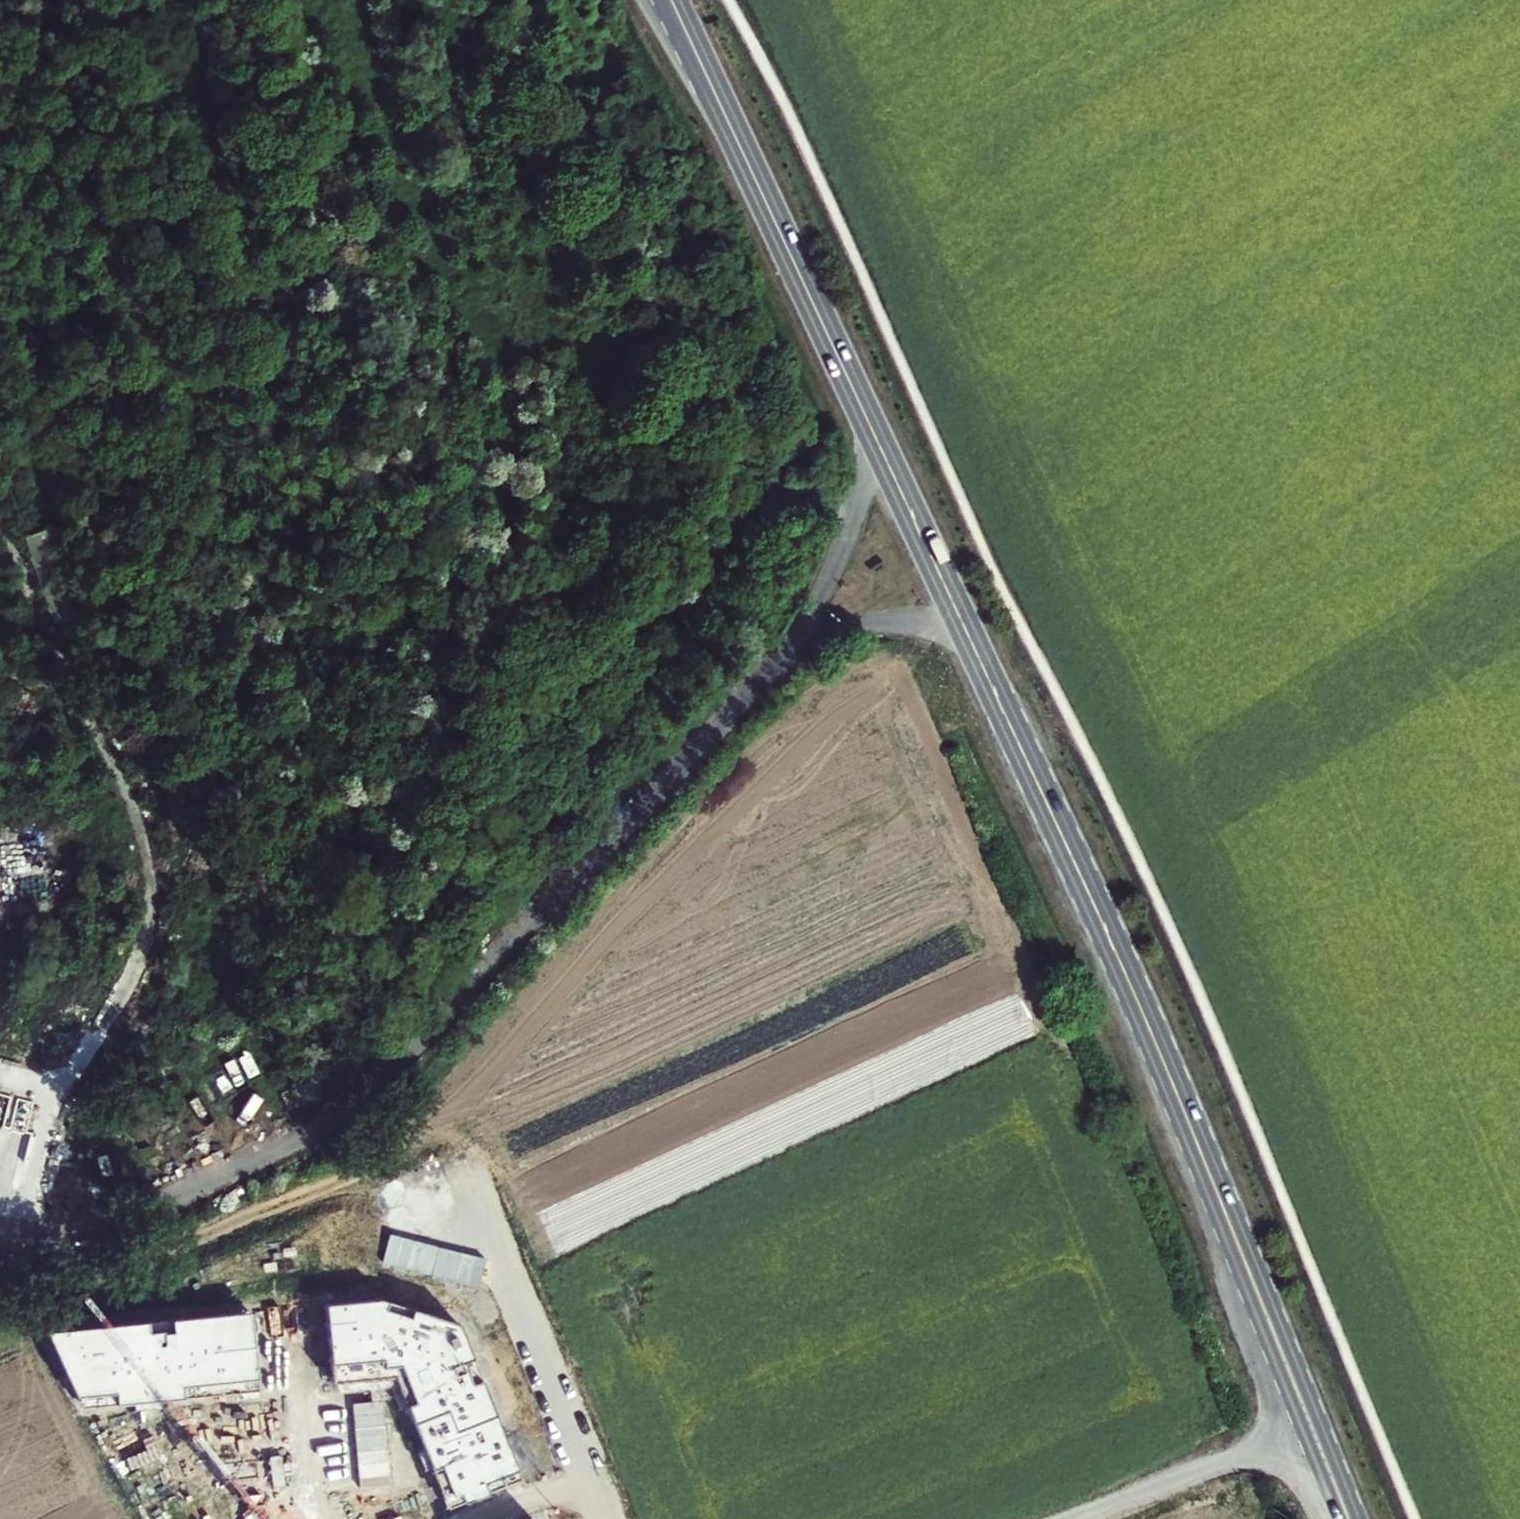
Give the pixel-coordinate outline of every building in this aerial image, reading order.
[(387,1304),(329,1302),(338,1392),(395,1389),(450,1509),(525,1480),(464,1326),(387,1304)] [(261,1394),(253,1314),(52,1334),(85,1406),(261,1394)]
